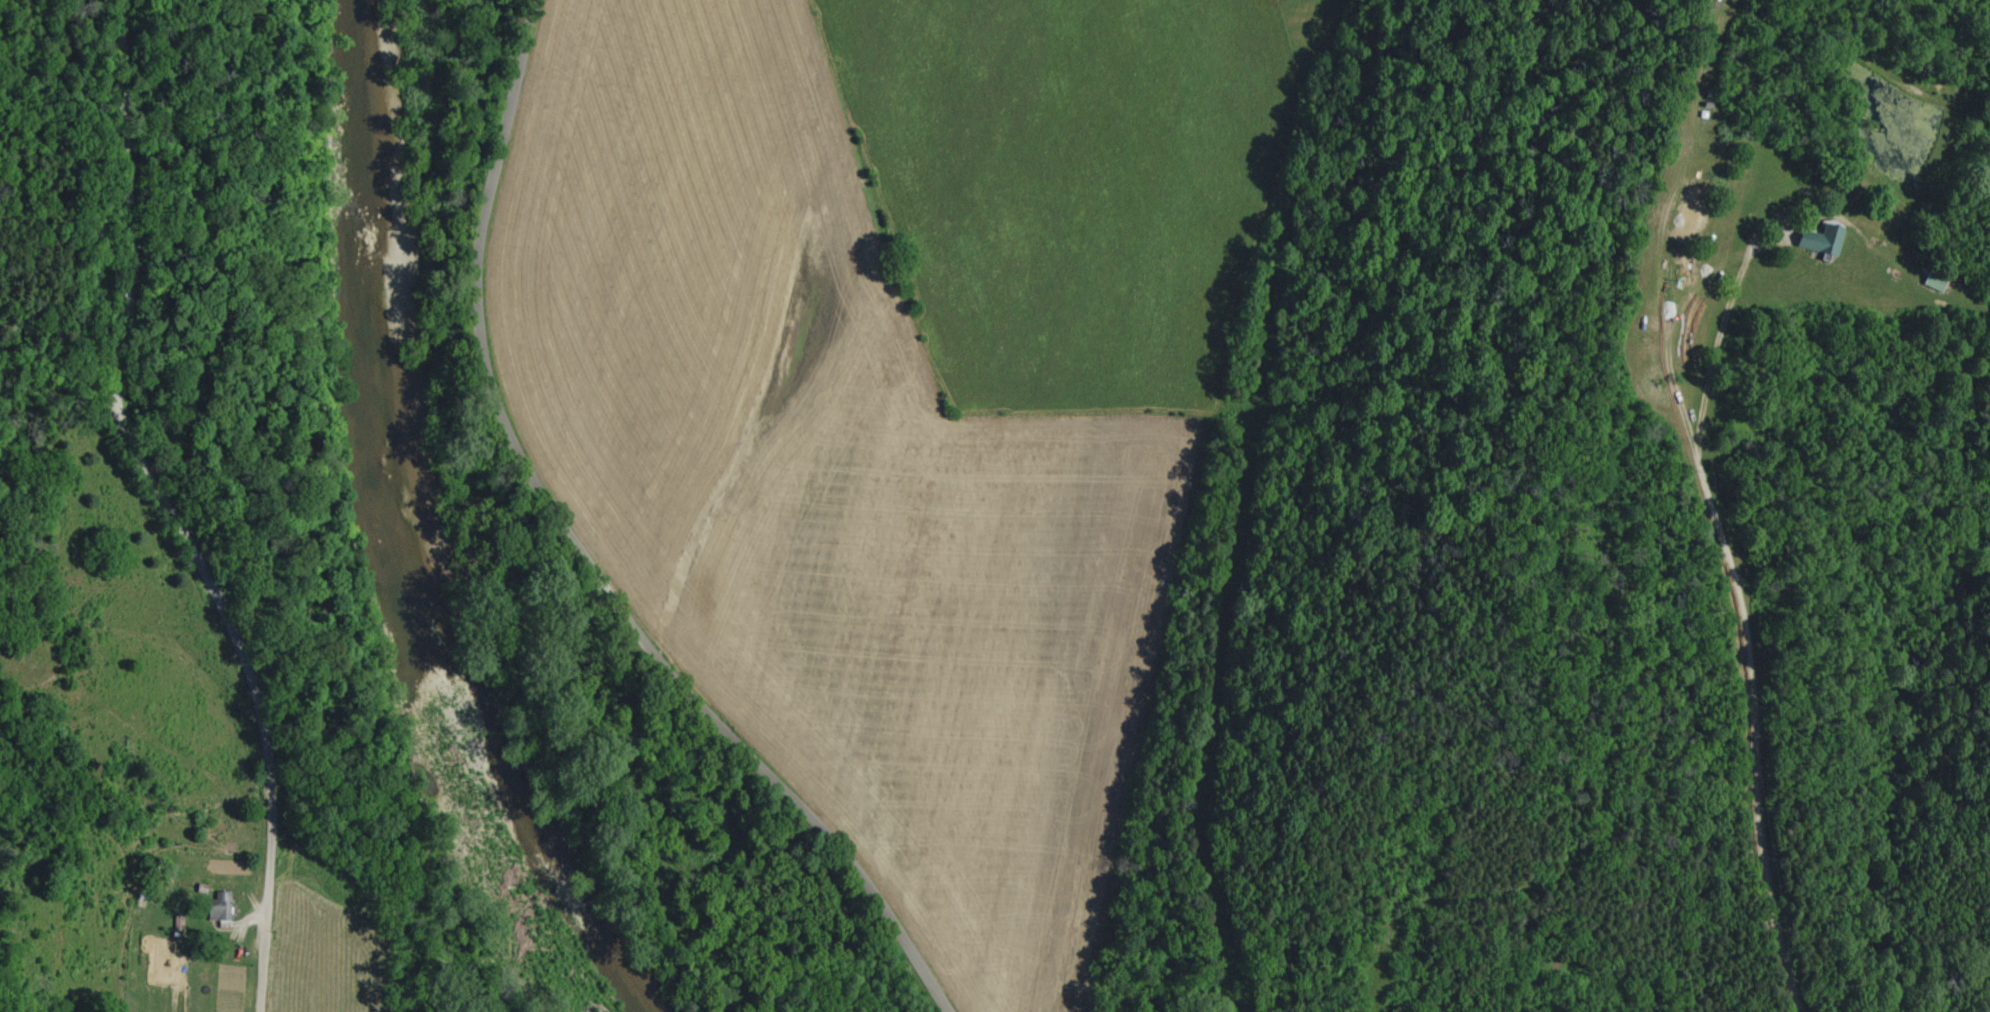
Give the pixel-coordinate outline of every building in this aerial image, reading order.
[(1831,256),(1836,229),(1817,226),(1816,235),(1794,231),(1790,250),(1831,256)] [(1941,277),(1924,270),(1917,285),(1934,293),(1941,277)] [(226,893),(213,893),(213,922),(227,922),(226,893)]
